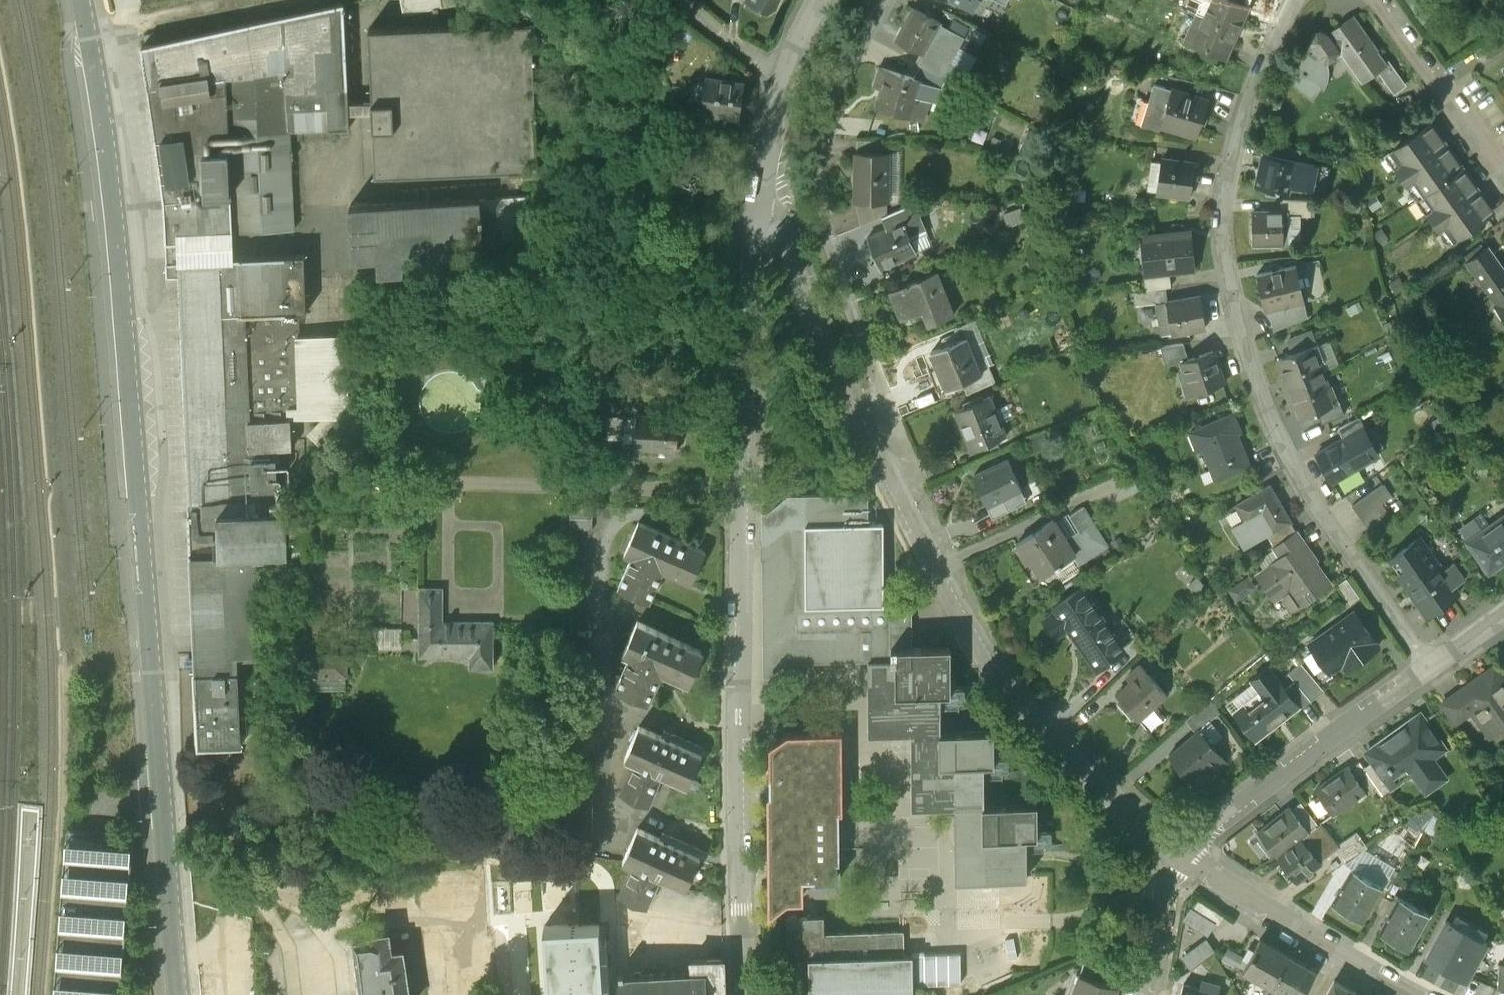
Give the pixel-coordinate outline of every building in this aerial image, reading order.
[(143,41),(149,83),(288,62),(289,86),(349,82),(345,0),(336,0),(143,41)] [(404,12),(443,5),(442,0),(402,0),(404,12)] [(956,14),(961,4),(957,1),(954,0),(929,0),(956,14)] [(1197,13),(1203,16),(1210,0),(1203,0),(1197,13)] [(1203,16),(1236,31),(1248,4),(1238,0),(1210,0),(1203,16)] [(909,3),(892,35),(920,49),(937,18),(909,3)] [(1203,16),(1197,13),(1186,39),(1192,41),(1203,16)] [(532,14),(368,20),(374,167),(538,160),(532,14)] [(1203,16),(1192,41),(1191,43),(1224,58),(1236,31),(1203,16)] [(1309,80),(1323,57),(1326,62),(1342,51),(1362,80),(1378,69),(1385,65),(1384,64),(1368,41),(1369,40),(1352,16),(1326,34),(1325,32),(1323,31),(1320,31),(1318,31),(1316,32),(1314,34),(1313,36),(1312,37),(1312,39),(1313,41),(1313,43),(1308,51),(1309,51),(1297,72),(1309,80)] [(708,54),(707,63),(703,86),(703,89),(741,95),(746,60),(708,54)] [(1323,57),(1309,80),(1319,86),(1326,62),(1323,57)] [(1388,60),(1384,64),(1385,65),(1378,69),(1392,90),(1403,82),(1388,60)] [(703,86),(707,63),(695,61),(691,84),(703,86)] [(925,78),(924,80),(938,88),(945,75),(921,61),(914,74),(925,78)] [(351,124),(349,82),(289,86),(288,62),(149,83),(166,201),(168,238),(180,237),(180,230),(295,226),(290,126),(351,124)] [(889,66),(877,102),(908,112),(915,93),(919,94),(924,80),(925,78),(914,74),(889,66)] [(1140,124),(1159,130),(1161,124),(1196,135),(1207,99),(1154,82),(1140,124)] [(1420,196),(1462,167),(1445,143),(1442,145),(1426,124),(1388,151),(1397,164),(1394,166),(1407,185),(1411,183),(1420,196)] [(882,136),(857,135),(857,147),(882,147),(882,136)] [(1298,161),(1301,150),(1273,144),(1271,155),(1298,161)] [(882,147),(857,147),(856,147),(856,166),(854,166),(854,177),(856,177),(855,196),(860,197),(882,197),(887,197),(888,148),(882,147)] [(1298,161),(1271,155),(1263,153),(1255,185),(1287,192),(1289,184),(1308,188),(1314,165),(1298,161)] [(1194,162),(1161,158),(1157,191),(1189,195),(1194,162)] [(1479,190),(1462,167),(1420,196),(1430,210),(1426,212),(1440,231),(1443,229),(1453,242),(1491,215),(1476,193),(1479,190)] [(523,188),(485,190),(487,235),(525,233),(523,188)] [(430,246),(483,243),(481,215),(483,215),(482,209),(481,209),(480,193),(351,200),(354,251),(380,250),(381,266),(426,263),(425,252),(430,252),(430,246)] [(882,197),(860,197),(860,219),(882,211),(882,197)] [(882,211),(887,223),(920,210),(915,198),(888,209),(882,211)] [(1311,201),(1278,200),(1278,211),(1286,212),(1286,215),(1297,216),(1297,219),(1310,220),(1311,201)] [(868,231),(880,262),(916,248),(911,235),(927,229),(921,215),(922,215),(920,210),(887,223),(868,231)] [(1286,212),(1278,211),(1250,211),(1249,249),(1285,250),(1286,244),(1297,244),(1297,219),(1297,216),(1286,215),(1286,212)] [(1141,235),(1144,271),(1169,269),(1194,267),(1190,230),(1141,235)] [(180,237),(168,238),(169,256),(181,256),(180,237)] [(1487,247),(1466,262),(1503,314),(1503,270),(1487,247)] [(181,256),(169,256),(168,256),(169,270),(181,269),(197,666),(239,665),(238,646),(267,645),(258,548),(290,547),(290,530),(289,504),(291,504),(291,481),(279,481),(278,443),(290,442),(293,442),(292,403),(303,403),(299,307),(287,308),(285,252),(181,256)] [(1293,264),(1256,273),(1265,308),(1301,299),(1293,264)] [(904,279),(890,285),(901,313),(931,302),(936,316),(953,310),(936,266),(908,277),(907,276),(903,277),(904,279)] [(1169,269),(1144,271),(1146,287),(1170,285),(1169,269)] [(1200,294),(1166,300),(1172,332),(1205,326),(1200,294)] [(946,340),(932,346),(947,383),(981,369),(966,332),(959,335),(956,328),(943,334),(946,340)] [(1281,374),(1286,388),(1322,374),(1318,361),(1324,358),(1317,341),(1277,356),(1284,373),(1281,374)] [(1184,342),(1161,344),(1167,364),(1180,360),(1188,357),(1184,342)] [(1188,357),(1180,360),(1184,370),(1185,369),(1193,392),(1224,382),(1213,349),(1188,357)] [(446,359),(442,360),(435,363),(430,367),(426,371),(423,377),(421,386),(422,395),(425,402),(429,408),(434,413),(441,416),(450,418),(457,417),(464,415),(467,413),(473,409),(478,400),(480,394),(481,387),(480,381),(478,376),(475,370),(473,367),(467,363),(462,360),(456,359),(451,358),(446,359)] [(1326,384),(1322,374),(1286,388),(1293,406),(1295,405),(1299,414),(1316,407),(1335,400),(1335,399),(1328,383),(1326,384)] [(992,390),(956,405),(972,444),(1008,430),(992,390)] [(640,394),(640,398),(638,428),(680,430),(681,396),(640,394)] [(638,428),(640,398),(626,397),(625,427),(638,428)] [(1335,400),(1316,407),(1321,419),(1344,411),(1339,397),(1335,399),(1335,400)] [(1198,448),(1202,447),(1214,479),(1250,466),(1238,433),(1242,432),(1234,411),(1190,427),(1198,448)] [(1342,436),(1315,451),(1329,477),(1356,462),(1342,436)] [(292,481),(290,442),(278,443),(279,481),(291,481),(292,481)] [(992,508),(1026,493),(1008,452),(974,467),(992,508)] [(1383,483),(1352,504),(1369,528),(1390,513),(1382,502),(1392,495),(1383,483)] [(1273,529),(1290,519),(1269,484),(1238,503),(1247,518),(1261,510),(1272,528),(1273,529)] [(574,487),(574,511),(596,511),(595,487),(574,487)] [(868,487),(764,487),(765,534),(784,534),(785,651),(868,650),(869,696),(912,696),(912,725),(911,725),(912,771),(955,771),(955,799),(955,800),(955,846),(998,845),(998,874),(1027,874),(1027,832),(1038,832),(1037,799),(985,800),(984,758),(995,757),(994,725),(941,725),(941,683),(952,683),(951,637),(913,638),(912,596),(884,596),(884,516),(869,517),(868,487)] [(1016,536),(1026,552),(1027,554),(1032,551),(1042,568),(1074,549),(1078,556),(1106,540),(1083,501),(1070,509),(1080,524),(1066,532),(1055,513),(1016,536)] [(707,531),(640,502),(626,534),(634,538),(620,568),(651,582),(665,552),(693,564),(707,531)] [(1467,540),(1489,570),(1503,559),(1503,514),(1467,540)] [(1267,531),(1274,543),(1294,530),(1296,528),(1290,519),(1273,529),(1272,528),(1267,531)] [(1294,530),(1274,543),(1282,554),(1287,562),(1307,548),(1294,530)] [(1400,572),(1399,574),(1426,614),(1458,591),(1454,584),(1464,577),(1453,561),(1442,569),(1420,536),(1389,557),(1400,572)] [(1287,562),(1282,554),(1257,572),(1274,597),(1289,587),(1300,603),(1331,582),(1307,548),(1287,562)] [(1026,552),(1021,555),(1032,573),(1042,568),(1032,551),(1027,554),(1026,552)] [(445,572),(423,572),(423,640),(473,640),(473,652),(495,652),(495,605),(445,605),(445,572)] [(1346,576),(1337,583),(1350,601),(1359,594),(1346,576)] [(1097,661),(1123,644),(1121,641),(1105,617),(1082,582),(1056,599),(1058,603),(1044,613),(1054,629),(1075,615),(1088,636),(1082,639),(1097,661)] [(706,634),(638,604),(624,637),(632,641),(619,671),(650,685),(663,654),(691,667),(706,634)] [(1105,617),(1121,641),(1135,632),(1119,608),(1105,617)] [(1343,660),(1359,649),(1363,654),(1378,643),(1358,616),(1348,623),(1344,618),(1324,633),(1343,660)] [(349,642),(309,643),(309,663),(349,662),(349,642)] [(267,668),(267,677),(269,679),(274,679),(273,662),(268,662),(267,645),(238,646),(239,665),(240,683),(250,683),(249,669),(267,668)] [(1137,715),(1166,692),(1140,661),(1126,672),(1131,678),(1116,690),(1137,715)] [(265,684),(263,683),(250,683),(240,683),(239,665),(197,666),(199,739),(209,739),(210,746),(217,753),(226,753),(233,745),(233,738),(242,737),(241,708),(265,708),(265,684)] [(1443,702),(1456,720),(1472,709),(1485,728),(1501,717),(1503,722),(1503,677),(1496,665),(1443,702)] [(1298,703),(1285,688),(1268,666),(1251,679),(1264,694),(1238,715),(1256,738),(1271,726),(1270,725),(1296,704),(1298,703)] [(1296,679),(1285,688),(1298,703),(1296,704),(1299,708),(1311,699),(1296,679)] [(912,696),(869,696),(869,725),(911,725),(912,725),(912,696)] [(626,742),(636,746),(623,777),(650,789),(663,758),(689,770),(706,732),(674,718),(672,723),(641,710),(626,742)] [(1382,772),(1384,771),(1390,766),(1390,767),(1392,767),(1393,767),(1394,767),(1394,766),(1395,765),(1394,764),(1394,763),(1403,757),(1420,781),(1441,767),(1433,757),(1446,748),(1420,712),(1366,750),(1374,760),(1382,772)] [(1485,728),(1491,736),(1503,727),(1503,722),(1501,717),(1485,728)] [(771,774),(772,893),(804,893),(804,873),(814,873),(815,876),(838,876),(838,854),(840,854),(840,805),(844,805),(843,725),(771,726),(772,774),(771,774)] [(1226,761),(1199,728),(1198,729),(1169,753),(1192,780),(1208,766),(1212,772),(1226,761)] [(1374,760),(1364,767),(1376,784),(1382,793),(1394,785),(1384,771),(1382,772),(1374,760)] [(1350,767),(1366,790),(1376,784),(1364,767),(1359,761),(1350,767)] [(1315,788),(1333,814),(1366,790),(1350,767),(1348,765),(1315,788)] [(955,771),(912,771),(912,800),(955,800),(955,799),(955,771)] [(1291,810),(1309,832),(1318,824),(1301,803),(1291,810)] [(1414,815),(1426,824),(1432,813),(1428,805),(1414,815)] [(1289,807),(1258,832),(1277,856),(1309,832),(1291,810),(1289,807)] [(625,844),(635,849),(621,879),(648,891),(662,861),(687,872),(705,835),(673,820),(670,826),(640,812),(625,844)] [(1439,826),(1432,813),(1426,824),(1435,830),(1439,826)] [(1337,847),(1318,824),(1309,832),(1277,856),(1296,880),(1337,847)] [(1336,850),(1345,862),(1368,846),(1359,834),(1336,850)] [(131,841),(97,839),(65,837),(54,994),(121,994),(131,841)] [(998,845),(955,846),(955,874),(998,874),(998,845)] [(1383,886),(1353,869),(1333,903),(1349,913),(1349,917),(1355,920),(1359,918),(1363,920),(1383,886)] [(554,994),(606,994),(605,957),(602,891),(550,894),(554,994)] [(1200,895),(1187,915),(1212,931),(1225,912),(1200,895)] [(1430,913),(1400,896),(1380,930),(1396,939),(1396,944),(1402,947),(1406,945),(1409,947),(1430,913)] [(787,912),(788,952),(809,952),(810,994),(913,994),(912,950),(904,950),(904,926),(825,927),(824,911),(787,912)] [(406,950),(413,949),(409,922),(390,924),(390,922),(371,924),(372,928),(355,931),(355,932),(346,933),(348,948),(347,948),(350,967),(352,981),(362,980),(364,994),(412,994),(406,950)] [(1446,923),(1426,958),(1465,980),(1485,944),(1446,923)] [(1191,962),(1215,950),(1208,937),(1184,949),(1191,962)] [(1242,970),(1270,985),(1288,954),(1260,938),(1242,970)] [(724,941),(693,943),(693,955),(666,957),(666,956),(663,956),(664,957),(626,959),(626,956),(605,957),(606,994),(727,994),(724,941)] [(1277,990),(1287,994),(1302,994),(1316,970),(1288,954),(1270,985),(1277,990)] [(1080,970),(1117,983),(1120,971),(1084,958),(1080,970)] [(1080,970),(1071,994),(1112,994),(1117,983),(1080,970)] [(1180,994),(1216,994),(1219,985),(1202,980),(1200,987),(1184,982),(1180,994)] [(1356,992),(1335,980),(1326,994),(1354,994),(1356,992)] [(1270,985),(1265,994),(1274,994),(1277,990),(1270,985)]
